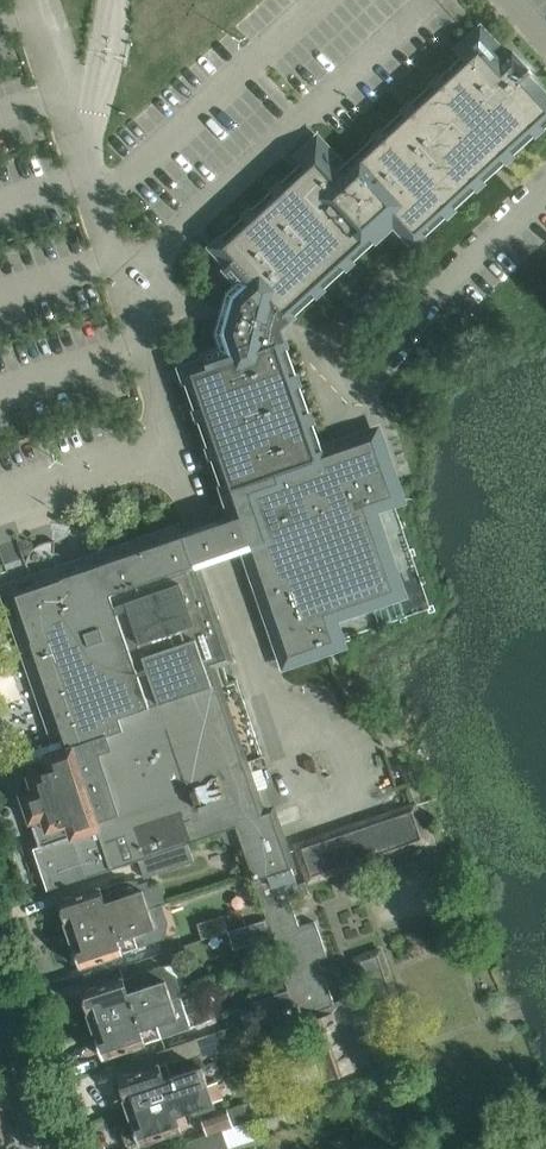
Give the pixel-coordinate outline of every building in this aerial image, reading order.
[(197,568),(216,562),(241,553),(256,593),(266,590),(290,658),(312,650),(319,647),(334,642),(325,617),(397,593),(368,507),(395,497),(383,465),(382,465),(373,439),(324,456),(316,458),(282,359),(280,354),(277,344),(274,336),(275,328),(277,320),(284,314),(301,298),(374,231),(384,222),(390,228),(400,219),(415,234),(545,113),(545,107),(522,82),(532,72),(513,52),(503,61),(494,51),(478,34),(461,49),(471,60),(344,177),(314,144),(297,160),(307,171),(223,248),(234,260),(224,270),(236,283),(226,292),(219,316),(215,333),(219,348),(202,354),(207,368),(191,373),(208,422),(200,425),(208,446),(205,447),(210,460),(213,459),(221,484),(219,485),(230,518),(204,528),(186,534),(182,522),(94,552),(94,553),(89,554),(68,562),(68,561),(65,558),(62,555),(58,553),(54,552),(55,541),(53,541),(52,541),(50,541),(48,541),(47,542),(45,542),(44,542),(42,543),(41,544),(39,545),(38,545),(36,546),(35,547),(34,549),(33,550),(32,551),(31,552),(30,554),(29,555),(28,557),(27,558),(27,560),(26,562),(26,563),(26,564),(30,575),(0,585),(0,594),(9,619),(42,713),(55,749),(64,746),(65,751),(13,768),(40,847),(34,849),(48,890),(70,882),(139,860),(188,843),(237,827),(255,882),(253,882),(263,910),(290,901),(296,898),(309,894),(305,882),(297,885),(290,862),(272,811),(263,814),(255,791),(249,773),(262,768),(268,766),(265,756),(263,757),(237,680),(230,682),(219,652),(225,649),(197,568)] [(293,844),(307,885),(431,843),(416,801),(293,844)] [(188,843),(139,860),(145,878),(194,862),(188,843)] [(63,901),(59,903),(65,922),(66,922),(74,947),(80,967),(84,965),(87,967),(96,964),(97,961),(115,955),(128,950),(152,943),(146,924),(154,922),(148,903),(141,882),(120,882),(117,883),(107,886),(86,893),(76,897),(73,895),(64,898),(63,901)] [(340,1000),(333,1002),(318,960),(327,956),(315,921),(301,926),(299,927),(290,901),(263,910),(262,911),(265,919),(271,938),(273,937),(291,989),(289,989),(295,1007),(297,1006),(303,1023),(300,1024),(310,1050),(313,1059),(310,1060),(307,1064),(305,1070),(307,1075),(311,1078),(316,1079),(320,1078),(321,1081),(327,1080),(371,1064),(364,1045),(386,1037),(394,1034),(384,1006),(402,1000),(382,945),(352,956),(364,991),(357,994),(354,986),(337,993),(340,1000)] [(265,919),(262,911),(234,920),(232,914),(224,916),(223,915),(197,923),(202,939),(228,931),(265,919)] [(271,938),(265,919),(228,931),(234,949),(271,938)] [(85,992),(81,993),(88,1012),(89,1012),(93,1025),(172,999),(161,966),(131,976),(117,981),(98,987),(95,986),(87,989),(85,992)] [(295,1007),(289,989),(253,1002),(259,1018),(295,1007)] [(172,999),(93,1025),(97,1037),(96,1038),(103,1057),(107,1056),(110,1057),(118,1054),(120,1051),(191,1028),(181,996),(172,999)] [(203,1052),(198,1038),(168,1047),(173,1063),(203,1052)] [(121,1078),(118,1079),(124,1099),(125,1098),(129,1111),(218,1081),(218,1079),(207,1084),(201,1067),(197,1054),(173,1063),(168,1064),(167,1062),(153,1067),(135,1074),(132,1072),(123,1075),(121,1078)] [(225,1097),(218,1081),(129,1111),(133,1124),(124,1127),(122,1131),(127,1144),(131,1146),(143,1142),(146,1143),(154,1140),(156,1138),(189,1126),(185,1114),(192,1111),(195,1117),(218,1108),(215,1101),(225,1097)] [(206,1135),(222,1130),(240,1124),(251,1121),(245,1103),(200,1118),(206,1135)] [(222,1130),(206,1135),(185,1142),(187,1148),(229,1148),(222,1130)]
